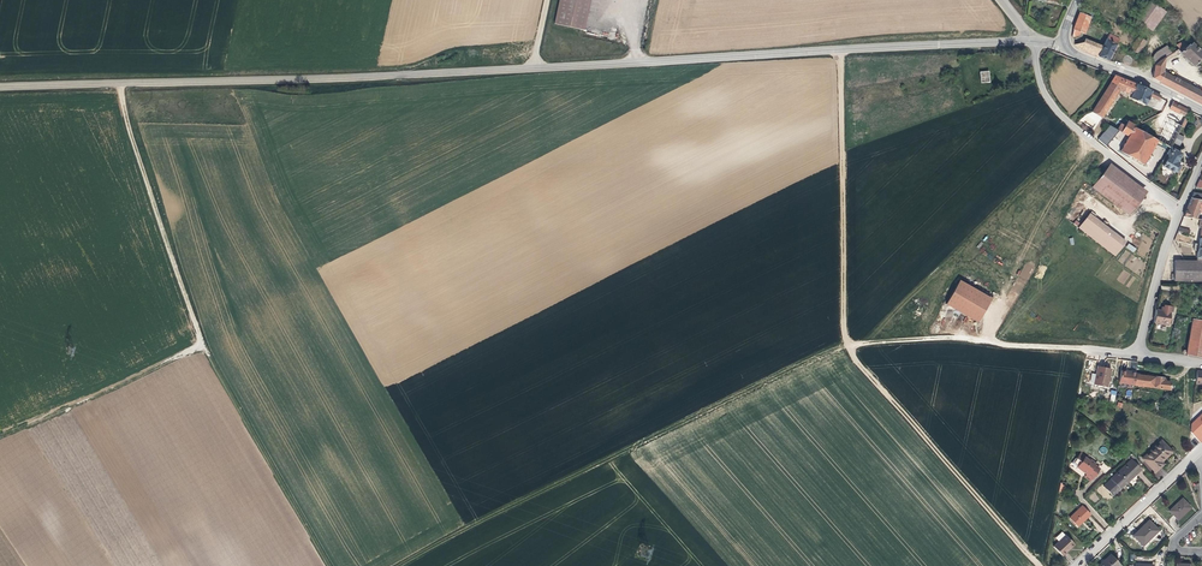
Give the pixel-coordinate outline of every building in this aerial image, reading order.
[(554,24),(584,31),(591,0),(560,0),(554,24)] [(1137,21),(1133,26),(1143,34),(1147,28),(1152,32),(1167,12),(1151,0),(1136,20),(1137,21)] [(1074,28),(1072,36),(1080,34),(1081,33),(1084,34),(1086,29),(1091,18),(1094,19),(1096,14),(1084,10),(1082,14),(1079,13),(1074,28)] [(1108,61),(1119,39),(1105,32),(1104,34),(1106,34),(1109,36),(1106,41),(1104,46),(1098,57),(1108,61)] [(1139,37),(1130,50),(1134,52),(1138,54),(1147,42),(1139,37)] [(1081,50),(1098,57),(1104,46),(1085,38),(1084,42),(1074,44),(1081,50)] [(1172,53),(1166,57),(1165,61),(1176,54),(1177,55),(1180,53),(1186,59),(1194,66),(1201,57),(1201,53),(1193,44),(1192,43),(1189,46),(1187,44),(1186,45),(1183,41),(1177,45),(1179,49),(1172,53)] [(1155,65),(1154,71),(1163,72),(1165,61),(1166,57),(1172,53),(1167,45),(1156,52),(1153,57),(1156,64),(1155,65)] [(1154,71),(1153,78),(1154,79),(1201,104),(1201,92),(1163,72),(1154,71)] [(988,72),(979,72),(980,83),(989,82),(988,72)] [(1115,77),(1104,95),(1093,112),(1102,118),(1120,90),(1132,95),(1131,98),(1145,104),(1149,96),(1159,100),(1161,96),(1154,93),(1144,88),(1136,85),(1115,77)] [(1165,119),(1181,126),(1182,124),(1185,119),(1188,111),(1173,103),(1165,119)] [(1159,116),(1149,137),(1156,141),(1170,148),(1172,143),(1177,135),(1181,126),(1165,119),(1159,116)] [(1117,130),(1121,132),(1127,122),(1124,120),(1117,130)] [(1144,164),(1156,141),(1149,137),(1134,129),(1135,127),(1127,122),(1121,132),(1129,137),(1120,151),(1144,164)] [(1177,135),(1172,143),(1179,146),(1183,138),(1177,135)] [(1180,154),(1170,148),(1164,158),(1166,160),(1162,166),(1173,172),(1173,171),(1176,172),(1179,166),(1178,165),(1180,161),(1178,160),(1179,157),(1180,154)] [(1146,191),(1111,164),(1092,188),(1128,215),(1146,191)] [(1191,198),(1188,205),(1183,216),(1196,219),(1198,213),(1199,210),(1201,203),(1201,200),(1191,198)] [(1125,242),(1089,214),(1079,228),(1114,255),(1125,242)] [(1200,219),(1200,220),(1199,227),(1201,228),(1197,249),(1195,261),(1174,261),(1173,280),(1201,281),(1201,220),(1200,219)] [(1129,243),(1126,248),(1134,253),(1137,249),(1129,243)] [(1127,251),(1118,260),(1122,264),(1131,254),(1127,251)] [(1028,280),(1033,267),(1024,264),(1020,277),(1028,280)] [(959,280),(946,304),(977,322),(991,298),(959,280)] [(1160,310),(1155,310),(1153,322),(1167,325),(1169,312),(1170,306),(1163,305),(1163,307),(1160,307),(1160,310)] [(1192,319),(1186,354),(1186,355),(1201,358),(1201,321),(1192,319)] [(1094,384),(1107,387),(1109,381),(1108,381),(1109,378),(1110,377),(1111,369),(1098,366),(1094,384)] [(1133,385),(1135,375),(1135,373),(1130,372),(1128,372),(1126,372),(1126,371),(1121,370),(1118,382),(1133,385)] [(1156,377),(1135,375),(1133,385),(1154,387),(1156,377)] [(1162,378),(1156,377),(1154,387),(1168,390),(1170,382),(1164,381),(1162,381),(1162,378)] [(1141,459),(1154,472),(1161,465),(1159,462),(1162,459),(1170,452),(1160,441),(1141,459)] [(1089,483),(1099,471),(1094,466),(1095,465),(1090,462),(1089,463),(1085,459),(1086,458),(1081,454),(1076,460),(1077,461),(1080,464),(1077,468),(1076,469),(1085,477),(1084,478),(1084,480),(1087,483),(1089,483)] [(1102,487),(1110,495),(1118,487),(1119,489),(1140,470),(1131,460),(1102,487)] [(1067,490),(1061,483),(1059,492),(1063,493),(1067,490)] [(1118,487),(1110,495),(1112,497),(1115,493),(1119,489),(1118,487)] [(1182,498),(1169,511),(1177,520),(1181,516),(1190,507),(1182,498)] [(1083,521),(1090,515),(1081,506),(1068,518),(1077,527),(1083,521)] [(1149,521),(1133,536),(1142,546),(1151,537),(1158,530),(1149,521)] [(1070,549),(1073,546),(1064,536),(1052,547),(1061,557),(1070,549)] [(1110,555),(1103,561),(1104,562),(1099,565),(1118,565),(1119,565),(1110,555)]
